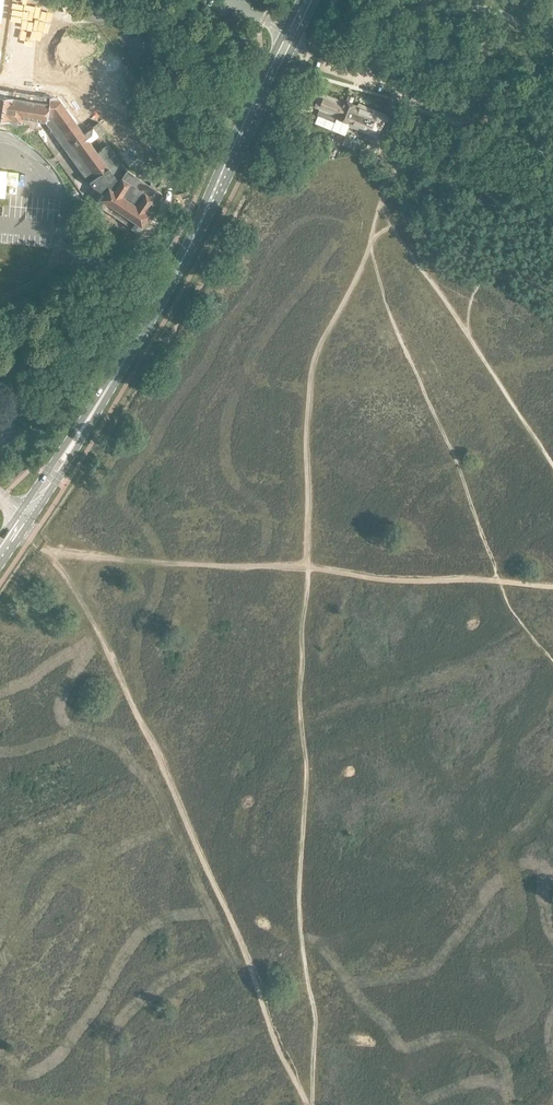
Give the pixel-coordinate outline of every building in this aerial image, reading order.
[(152,31),(129,50),(143,67),(166,47),(152,31)] [(11,121),(13,124),(18,125),(20,123),(22,123),(23,118),(47,121),(94,185),(97,188),(90,199),(136,231),(162,194),(157,191),(159,188),(152,183),(150,186),(127,170),(108,144),(98,151),(91,142),(106,131),(100,122),(85,133),(60,99),(51,97),(0,89),(0,119),(11,121)] [(340,101),(325,95),(320,108),(337,115),(336,117),(375,133),(382,115),(343,99),(342,102),(340,101)]
